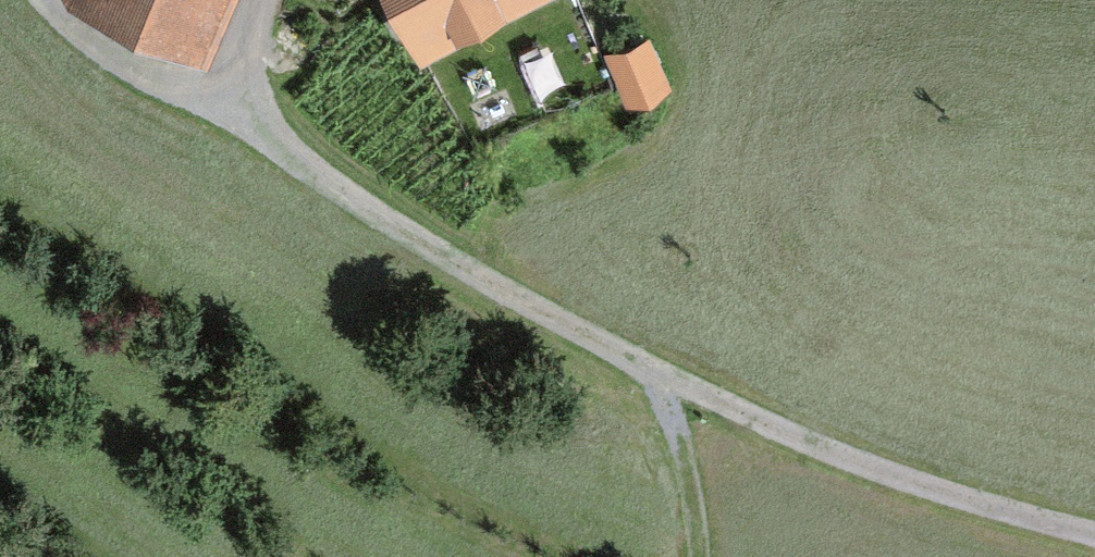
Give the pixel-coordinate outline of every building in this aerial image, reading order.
[(65,22),(193,81),(230,0),(18,0),(65,22)] [(416,74),(557,0),(377,0),(416,74)] [(471,179),(607,102),(570,36),(434,113),(471,179)] [(661,93),(647,60),(610,75),(623,108),(661,93)]
